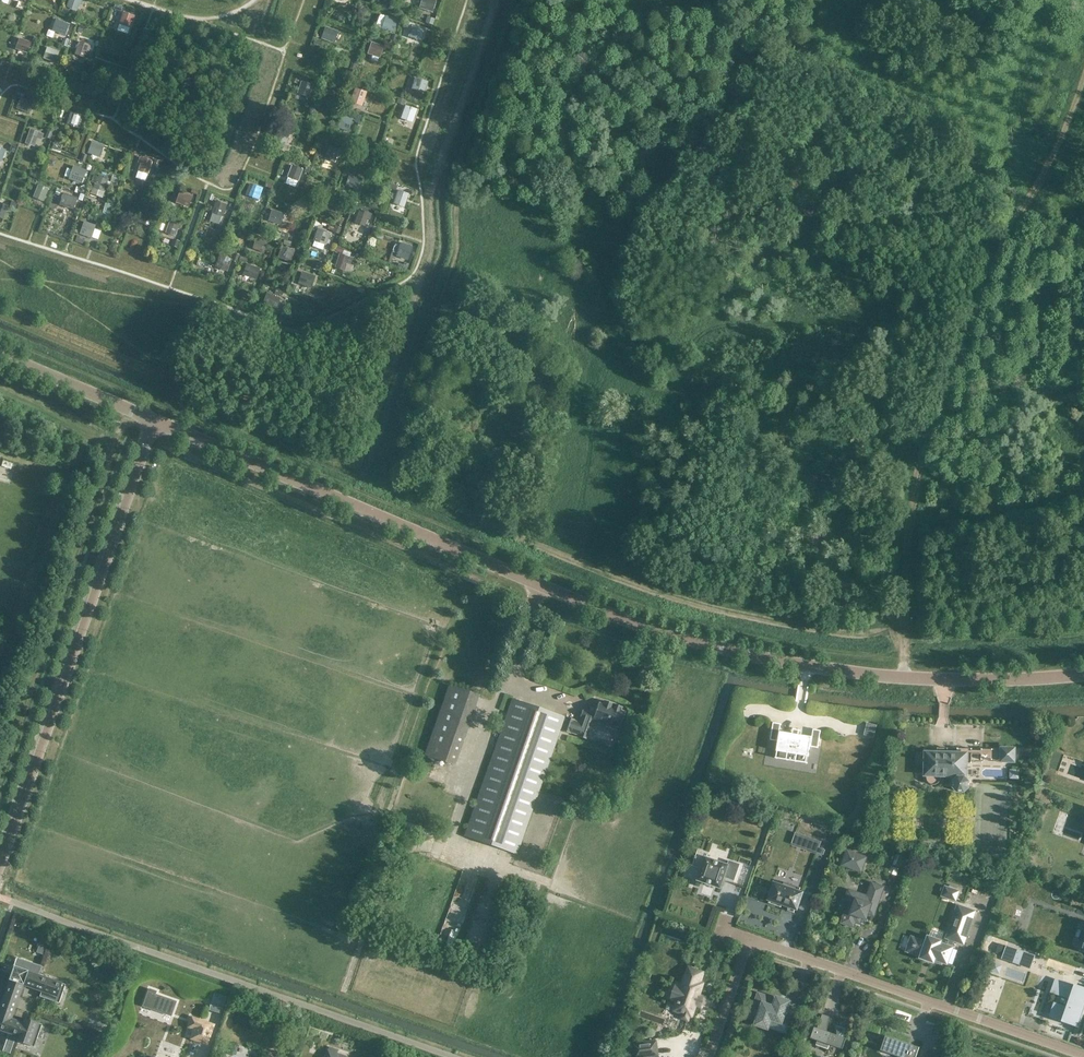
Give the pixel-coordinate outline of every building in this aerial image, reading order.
[(79,5),(81,5),(83,0),(69,0),(66,7),(77,11),(79,5)] [(436,0),(435,0),(421,0),(418,9),(432,13),(436,0)] [(130,28),(134,16),(123,12),(119,24),(130,28)] [(393,33),(398,20),(386,16),(381,29),(393,33)] [(65,36),(69,24),(56,19),(52,31),(65,36)] [(421,42),(425,30),(412,25),(408,37),(421,42)] [(325,27),(321,39),(334,44),(339,32),(325,27)] [(19,38),(15,49),(27,54),(31,42),(19,38)] [(79,41),(74,55),(85,58),(87,51),(90,52),(92,46),(79,41)] [(384,46),(371,42),(367,54),(380,59),(384,46)] [(55,63),(59,51),(47,47),(43,59),(55,63)] [(330,70),(335,72),(333,78),(342,81),(347,67),(333,62),(330,70)] [(428,82),(415,78),(411,90),(424,94),(428,82)] [(309,98),(313,85),(301,81),(297,94),(309,98)] [(95,99),(100,86),(87,82),(83,94),(95,99)] [(350,103),(362,107),(367,92),(355,88),(350,103)] [(29,114),(33,103),(20,98),(16,109),(29,114)] [(412,123),(417,110),(405,105),(400,119),(412,123)] [(82,126),(84,117),(71,113),(68,121),(71,127),(76,129),(82,126)] [(342,115),(338,128),(348,132),(353,119),(342,115)] [(286,146),(290,134),(279,129),(274,142),(286,146)] [(38,146),(42,134),(30,130),(25,142),(38,146)] [(100,158),(105,145),(92,141),(88,153),(100,158)] [(335,163),(338,156),(340,157),(342,151),(329,146),(325,159),(335,163)] [(148,175),(153,162),(140,157),(137,163),(140,164),(137,171),(148,175)] [(298,182),(303,170),(292,165),(287,177),(298,182)] [(86,171),(74,166),(68,181),(80,186),(86,171)] [(358,190),(361,178),(349,174),(345,186),(358,190)] [(104,192),(109,179),(98,175),(93,188),(104,192)] [(258,200),(263,188),(250,184),(245,196),(258,200)] [(44,202),(49,189),(38,185),(33,197),(44,202)] [(404,208),(409,194),(397,190),(393,204),(404,208)] [(188,208),(193,196),(179,191),(175,203),(188,208)] [(74,210),(77,198),(63,193),(60,205),(74,210)] [(339,215),(343,203),(330,199),(326,210),(339,215)] [(223,217),(227,205),(215,201),(211,213),(223,217)] [(0,205),(0,221),(4,222),(9,208),(0,205)] [(149,227),(154,214),(144,210),(139,223),(149,227)] [(280,225),(284,214),(272,210),(268,221),(280,225)] [(365,227),(367,220),(370,221),(372,215),(359,210),(354,223),(365,227)] [(180,231),(183,225),(170,220),(165,233),(175,237),(178,230),(180,231)] [(91,239),(96,225),(84,221),(79,235),(91,239)] [(335,226),(333,232),(339,234),(342,228),(335,226)] [(326,246),(330,233),(317,229),(313,241),(326,246)] [(77,236),(75,241),(83,244),(85,239),(77,236)] [(264,253),(269,240),(257,236),(252,249),(264,253)] [(413,247),(400,243),(395,257),(408,261),(413,247)] [(291,263),(295,251),(281,246),(277,258),(291,263)] [(350,266),(353,258),(339,254),(334,268),(345,271),(347,264),(350,266)] [(227,272),(232,259),(220,255),(215,267),(227,272)] [(256,280),(260,269),(247,264),(242,276),(256,280)] [(311,289),(316,276),(302,272),(298,284),(311,289)] [(273,296),(274,294),(268,292),(263,305),(276,309),(280,299),(273,296)] [(455,765),(479,696),(449,685),(425,755),(455,765)] [(517,854),(563,721),(565,721),(562,730),(562,731),(570,734),(570,733),(579,736),(578,737),(586,740),(587,739),(586,739),(592,722),(605,727),(614,730),(615,729),(614,729),(615,727),(619,728),(620,728),(625,712),(621,711),(622,708),(622,707),(604,701),(603,701),(604,702),(603,704),(599,703),(598,702),(594,714),(583,710),(582,710),(579,718),(580,718),(579,722),(575,721),(575,720),(566,717),(566,718),(566,719),(564,719),(564,718),(512,699),(465,836),(517,854)] [(810,746),(818,748),(821,730),(813,729),(812,737),(780,732),(779,732),(781,724),(773,723),(770,740),(778,741),(777,751),(808,756),(810,746)] [(867,723),(864,734),(873,736),(876,725),(867,723)] [(971,763),(972,754),(972,751),(981,751),(981,760),(982,760),(982,750),(1002,750),(1002,761),(1014,761),(1014,749),(1002,749),(1002,750),(981,749),(981,751),(972,750),(972,749),(957,748),(957,754),(926,753),(924,753),(921,754),(919,756),(918,759),(919,762),(921,764),(924,765),(925,765),(925,775),(926,775),(926,778),(927,781),(929,783),(932,785),(935,785),(938,784),(940,781),(941,778),(941,775),(957,776),(956,779),(954,781),(954,787),(958,792),(964,792),(968,788),(968,782),(966,779),(966,763),(971,763)] [(750,794),(733,788),(731,797),(747,802),(750,794)] [(808,844),(807,849),(817,852),(821,842),(804,836),(802,842),(808,844)] [(702,869),(698,880),(707,883),(711,885),(712,885),(721,888),(725,877),(734,880),(739,864),(729,861),(728,865),(707,858),(708,854),(698,850),(696,856),(695,856),(694,859),(695,859),(693,866),(702,869)] [(866,857),(847,851),(844,861),(851,864),(852,860),(863,864),(866,857)] [(897,856),(894,864),(899,866),(902,857),(897,856)] [(781,907),(782,905),(782,904),(797,910),(803,893),(799,891),(800,888),(784,882),(783,885),(774,883),(768,900),(769,900),(768,903),(781,907)] [(874,916),(883,887),(872,883),(868,897),(849,890),(845,901),(850,903),(847,912),(846,911),(844,916),(843,916),(842,918),(844,918),(842,923),(853,926),(856,920),(860,921),(861,917),(866,919),(868,914),(874,916)] [(944,891),(957,896),(958,891),(945,887),(944,891)] [(974,911),(958,906),(947,938),(950,939),(948,946),(940,943),(941,941),(928,937),(926,942),(916,939),(911,952),(922,956),(921,958),(924,959),(926,959),(926,958),(929,959),(929,960),(934,962),(934,960),(942,963),(942,962),(947,963),(952,948),(951,947),(954,940),(963,943),(974,911)] [(521,907),(516,920),(524,923),(529,910),(521,907)] [(41,940),(38,945),(45,948),(48,942),(41,940)] [(1000,944),(996,953),(1003,956),(1006,947),(1000,944)] [(1003,957),(1002,957),(1002,958),(1030,968),(1031,967),(1030,967),(1034,956),(1007,947),(1003,957)] [(9,980),(0,1006),(0,1031),(12,1035),(17,1021),(11,1019),(23,985),(32,988),(37,975),(28,971),(14,966),(9,980)] [(704,972),(688,967),(682,986),(676,984),(670,999),(676,1002),(673,1011),(683,1014),(682,1018),(688,1021),(690,1016),(692,1017),(696,1004),(699,1006),(702,997),(699,996),(704,983),(700,982),(704,972)] [(65,984),(37,975),(32,988),(41,992),(39,997),(59,1003),(65,984)] [(1075,985),(1074,987),(1061,983),(1057,995),(1058,995),(1055,1003),(1059,1005),(1055,1016),(1063,1019),(1062,1021),(1076,1026),(1075,1030),(1082,1010),(1081,1009),(1083,999),(1083,988),(1075,985)] [(140,1007),(168,1016),(173,1002),(152,995),(153,992),(146,989),(140,1007)] [(768,1028),(771,1019),(789,1025),(794,1008),(787,1006),(789,1002),(777,998),(776,1002),(758,996),(750,1018),(758,1020),(756,1024),(768,1028)] [(830,1017),(822,1014),(817,1028),(815,1027),(811,1038),(818,1040),(816,1045),(828,1049),(830,1045),(843,1049),(847,1038),(843,1037),(846,1028),(836,1025),(834,1034),(827,1031),(830,1017)] [(42,1024),(24,1018),(22,1023),(17,1021),(12,1035),(17,1037),(16,1041),(30,1046),(32,1038),(36,1040),(42,1024)] [(214,1026),(199,1021),(193,1039),(207,1044),(214,1026)] [(102,1036),(93,1034),(90,1042),(99,1045),(102,1036)] [(886,1036),(881,1050),(900,1056),(916,1056),(919,1047),(914,1045),(913,1049),(908,1047),(909,1044),(886,1036)] [(656,1041),(633,1044),(635,1056),(645,1056),(658,1055),(656,1041)]
